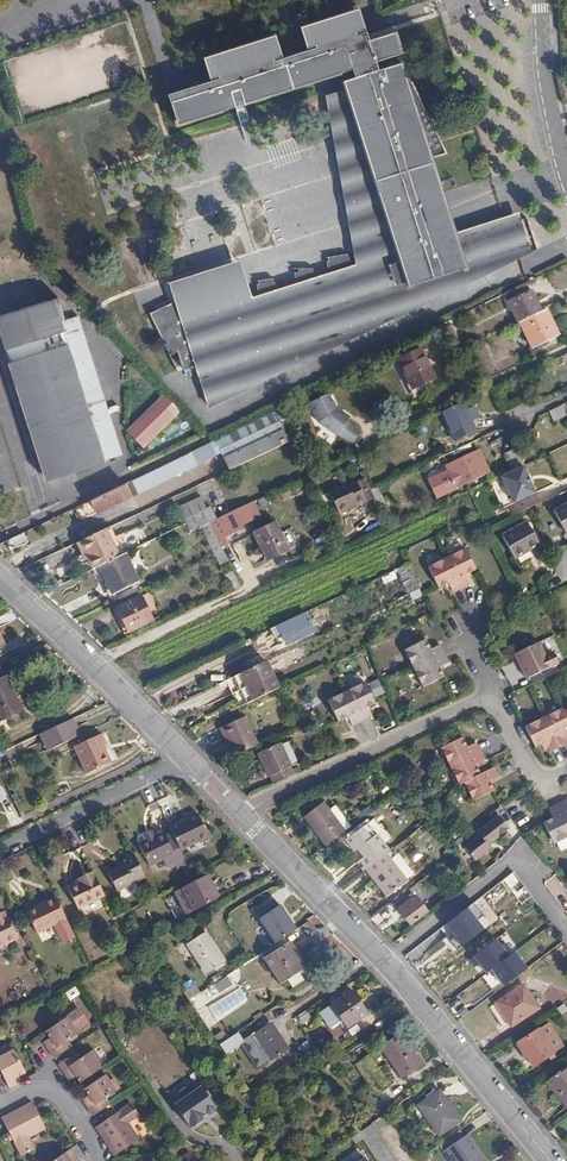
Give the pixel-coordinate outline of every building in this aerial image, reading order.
[(367,39),(364,30),(354,34),(353,32),(363,29),(357,7),(297,26),(304,47),(313,45),(314,47),(271,60),(271,58),(280,55),(273,34),(200,57),(207,78),(216,75),(217,77),(166,94),(175,124),(350,68),(355,80),(345,82),(345,90),(325,97),(354,266),(350,267),(346,254),(324,257),(327,274),(313,279),(311,268),(291,268),(294,285),(280,289),(275,291),(272,278),(254,280),(257,297),(244,301),(232,265),(169,285),(174,301),(148,313),(165,349),(167,354),(176,351),(182,369),(195,365),(207,406),(275,378),(272,370),(270,365),(276,363),(278,368),(324,352),(323,348),(341,342),(338,336),(386,320),(385,316),(420,304),(418,300),(446,290),(444,283),(480,271),(479,266),(531,248),(519,212),(457,232),(428,152),(402,73),(399,62),(376,69),(374,61),(401,52),(394,31),(367,39)] [(540,312),(526,283),(504,294),(517,322),(519,321),(540,312)] [(77,317),(64,321),(57,299),(0,316),(0,337),(3,349),(5,348),(10,364),(8,365),(42,477),(117,455),(77,317)] [(546,309),(540,312),(519,321),(532,349),(558,336),(546,309)] [(433,378),(419,349),(396,361),(410,389),(433,378)] [(328,394),(307,404),(317,424),(335,437),(336,436),(350,446),(359,434),(345,424),(349,419),(332,407),(335,404),(328,394)] [(165,398),(124,432),(139,450),(174,421),(164,410),(170,404),(165,398)] [(460,403),(438,413),(452,442),(474,431),(460,403)] [(164,410),(174,421),(180,416),(170,404),(164,410)] [(565,417),(560,406),(548,412),(553,423),(565,417)] [(220,451),(229,470),(294,440),(285,420),(220,451)] [(213,454),(209,445),(183,457),(187,466),(213,454)] [(520,466),(523,465),(515,448),(503,453),(510,471),(520,466)] [(487,473),(476,450),(445,466),(454,487),(470,480),(487,473)] [(520,466),(510,471),(498,477),(512,504),(533,493),(528,483),(525,475),(520,466)] [(154,469),(136,478),(143,490),(160,482),(154,469)] [(128,482),(92,500),(98,512),(132,496),(127,488),(131,486),(128,482)] [(355,504),(356,508),(365,503),(356,483),(348,487),(347,484),(328,493),(337,513),(355,504)] [(553,511),(566,533),(566,532),(566,503),(553,511)] [(339,516),(356,508),(355,504),(337,513),(339,516)] [(234,511),(218,518),(226,536),(242,528),(234,511)] [(208,523),(217,541),(224,538),(216,519),(208,523)] [(539,545),(526,522),(501,536),(515,559),(539,545)] [(288,551),(275,523),(254,533),(267,560),(288,551)] [(79,542),(92,568),(98,566),(124,553),(111,526),(79,542)] [(24,532),(6,541),(10,551),(28,542),(24,532)] [(124,553),(98,566),(113,594),(138,582),(125,553),(124,553)] [(486,590),(476,568),(438,586),(449,607),(458,603),(462,612),(481,603),(477,594),(486,590)] [(225,579),(232,590),(239,586),(232,575),(225,579)] [(122,617),(127,628),(129,633),(153,621),(141,597),(113,610),(117,620),(122,617)] [(307,611),(281,623),(289,640),(315,628),(307,611)] [(121,630),(127,628),(122,617),(117,620),(121,630)] [(428,639),(406,649),(424,686),(446,676),(441,666),(451,661),(442,644),(432,648),(428,639)] [(498,663),(508,658),(501,643),(491,647),(498,663)] [(538,643),(514,655),(521,672),(523,671),(525,675),(523,676),(525,680),(557,664),(552,653),(546,656),(543,654),(538,643)] [(227,680),(232,693),(273,674),(267,661),(227,680)] [(232,693),(239,706),(275,688),(278,687),(273,674),(232,693)] [(7,678),(0,681),(0,721),(1,722),(23,711),(7,678)] [(367,682),(329,700),(339,721),(348,717),(352,726),(371,717),(367,708),(376,704),(367,682)] [(566,712),(566,709),(565,710),(564,708),(526,726),(528,731),(544,723),(566,712)] [(544,723),(528,731),(536,747),(546,742),(550,750),(566,743),(566,740),(564,733),(566,732),(566,712),(544,723)] [(54,747),(82,734),(75,718),(46,731),(54,747)] [(233,748),(237,755),(258,745),(245,718),(224,727),(233,748)] [(229,749),(233,748),(224,727),(220,729),(229,749)] [(101,747),(103,746),(106,745),(100,734),(73,747),(86,774),(108,764),(101,747)] [(464,738),(441,747),(459,785),(466,782),(474,800),(495,790),(490,781),(500,776),(496,768),(481,775),(477,764),(485,760),(477,743),(468,746),(464,738)] [(293,742),(283,746),(291,764),(300,760),(293,742)] [(270,776),(274,783),(293,775),(290,767),(292,766),(291,764),(283,746),(282,744),(260,754),(269,776),(270,776)] [(111,762),(103,746),(101,747),(108,764),(111,762)] [(544,822),(553,842),(566,835),(566,801),(566,800),(550,808),(554,817),(544,822)] [(306,818),(328,847),(346,833),(346,832),(352,828),(335,807),(329,812),(323,804),(306,818)] [(199,813),(171,827),(176,838),(182,850),(210,836),(199,813)] [(480,836),(465,848),(474,860),(489,849),(490,843),(508,829),(499,816),(477,833),(480,836)] [(359,865),(364,873),(368,871),(388,855),(392,853),(378,836),(373,840),(364,828),(347,842),(357,854),(359,852),(365,860),(359,865)] [(147,841),(140,844),(151,866),(164,860),(168,868),(171,869),(177,866),(179,869),(189,864),(182,850),(176,838),(170,841),(165,831),(155,837),(152,832),(144,836),(147,841)] [(238,855),(246,851),(241,842),(234,846),(238,855)] [(119,892),(147,878),(135,854),(123,860),(124,864),(110,872),(119,892)] [(388,855),(368,871),(380,888),(383,886),(391,896),(409,882),(388,855)] [(80,908),(107,896),(94,871),(80,878),(82,882),(71,888),(80,908)] [(527,892),(514,873),(504,881),(517,899),(527,892)] [(208,876),(182,890),(193,912),(219,898),(208,876)] [(362,885),(354,899),(363,904),(371,889),(362,885)] [(410,890),(410,889),(390,904),(397,913),(399,911),(410,924),(426,912),(419,903),(422,900),(425,904),(429,901),(418,885),(410,890)] [(383,886),(380,888),(388,898),(391,896),(383,886)] [(193,912),(182,890),(177,893),(177,896),(186,913),(191,913),(193,912)] [(272,896),(248,910),(269,945),(293,931),(272,896)] [(527,907),(534,901),(530,896),(522,900),(527,907)] [(64,943),(77,937),(57,897),(27,911),(38,933),(56,925),(64,943)] [(5,911),(0,914),(0,948),(21,938),(9,915),(8,916),(5,911)] [(469,942),(482,931),(469,915),(453,929),(460,938),(463,935),(469,942)] [(226,962),(206,933),(188,945),(208,974),(226,962)] [(489,939),(483,933),(473,942),(477,948),(489,939)] [(499,989),(522,971),(496,936),(467,957),(481,976),(486,972),(499,989)] [(287,944),(284,939),(263,953),(267,958),(265,960),(280,982),(297,971),(300,969),(290,954),(296,951),(290,943),(287,944)] [(306,965),(296,951),(290,954),(300,969),(306,965)] [(297,971),(286,978),(291,986),(302,979),(297,971)] [(538,1008),(523,985),(496,1003),(510,1026),(538,1008)] [(184,996),(189,1003),(201,995),(196,988),(184,996)] [(367,1014),(351,992),(331,1005),(348,1027),(367,1014)] [(55,1041),(48,1045),(57,1058),(74,1047),(70,1040),(83,1031),(75,1020),(73,1022),(68,1016),(47,1031),(51,1037),(55,1041)] [(289,1049),(270,1024),(251,1037),(270,1063),(289,1049)] [(553,1052),(539,1030),(518,1043),(532,1065),(553,1052)] [(241,1044),(235,1035),(220,1046),(226,1055),(241,1044)] [(421,1064),(400,1035),(382,1048),(403,1077),(421,1064)] [(11,1088),(19,1083),(17,1078),(27,1073),(15,1049),(0,1057),(0,1064),(2,1068),(5,1074),(11,1088)] [(75,1072),(79,1077),(82,1082),(103,1068),(100,1063),(103,1061),(95,1050),(82,1059),(77,1053),(61,1064),(69,1077),(75,1072)] [(390,1085),(368,1056),(356,1065),(378,1094),(390,1085)] [(566,1066),(546,1080),(564,1107),(566,1105),(566,1067),(566,1066)] [(72,1081),(79,1077),(75,1072),(69,1077),(72,1081)] [(93,1098),(87,1102),(96,1115),(112,1104),(108,1098),(123,1088),(115,1077),(112,1080),(107,1074),(86,1088),(91,1095),(93,1098)] [(169,1091),(174,1102),(199,1090),(194,1079),(169,1091)] [(205,1087),(201,1090),(208,1099),(211,1097),(205,1087)] [(184,1102),(176,1108),(190,1129),(192,1129),(202,1122),(202,1121),(200,1118),(205,1115),(207,1116),(211,1117),(215,1115),(216,1110),(208,1099),(201,1090),(193,1096),(189,1095),(185,1098),(184,1102)] [(460,1121),(438,1093),(419,1108),(439,1135),(460,1121)] [(9,1131),(14,1141),(22,1156),(36,1149),(30,1137),(46,1130),(32,1102),(2,1118),(9,1131)] [(97,1128),(115,1155),(142,1137),(131,1122),(140,1116),(132,1103),(118,1114),(110,1118),(97,1128)] [(377,1160),(397,1160),(373,1125),(359,1135),(377,1160)] [(11,1142),(14,1141),(9,1131),(5,1133),(11,1142)] [(458,1132),(439,1146),(451,1160),(483,1160),(485,1160),(465,1134),(461,1137),(458,1132)] [(75,1158),(77,1156),(72,1149),(55,1160),(71,1160),(75,1158)]
